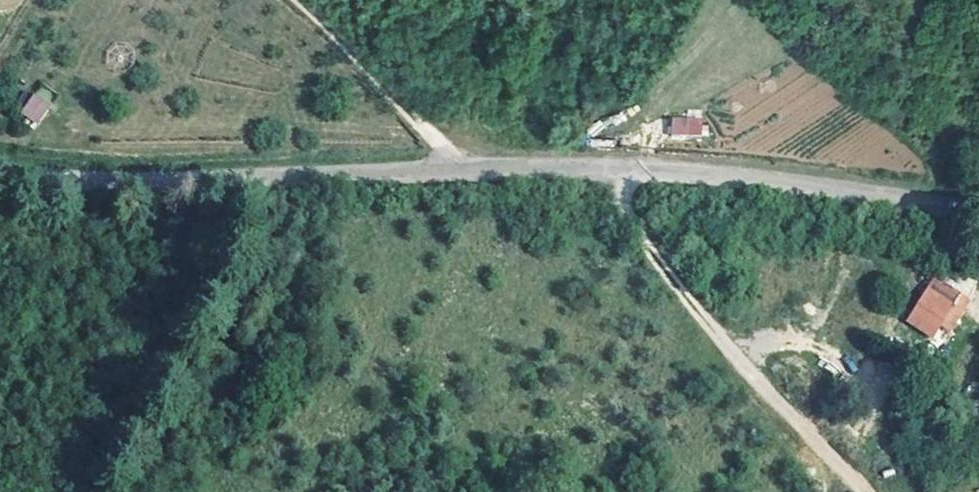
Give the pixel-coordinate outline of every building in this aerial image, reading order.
[(19,112),(36,124),(51,104),(34,92),(19,112)] [(670,135),(702,135),(702,116),(670,116),(670,135)] [(938,324),(953,332),(971,297),(931,275),(905,323),(931,337),(938,324)]
